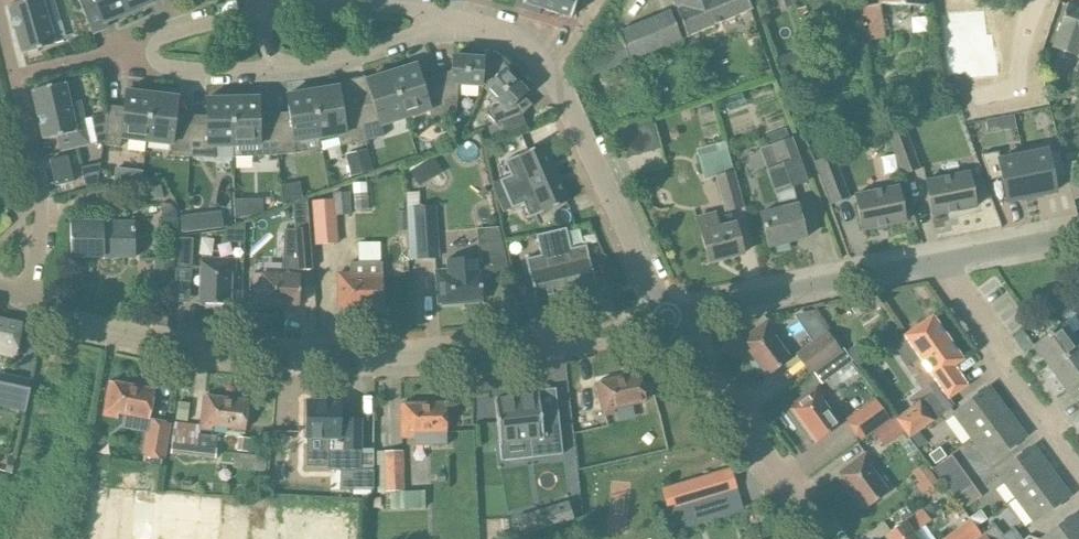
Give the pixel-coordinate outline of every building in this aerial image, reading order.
[(52,0),(29,0),(9,6),(23,54),(55,45),(49,24),(58,22),(52,0)] [(128,14),(122,0),(78,0),(81,8),(92,33),(106,27),(105,23),(128,14)] [(128,14),(152,3),(151,0),(122,0),(128,14)] [(514,7),(539,15),(541,10),(571,19),(577,0),(516,0),(514,7)] [(687,37),(752,10),(748,0),(672,0),(687,37)] [(886,38),(880,5),(864,6),(864,11),(856,12),(861,42),(886,38)] [(1078,58),(1078,9),(1067,5),(1051,47),(1078,58)] [(985,7),(941,12),(948,77),(950,77),(949,74),(968,72),(969,78),(999,74),(996,47),(995,48),(993,33),(988,34),(985,7)] [(834,11),(801,18),(805,36),(838,28),(834,11)] [(680,40),(669,13),(617,35),(618,36),(577,63),(585,81),(680,40)] [(795,51),(778,57),(783,70),(800,64),(795,51)] [(437,85),(446,114),(456,111),(459,83),(482,85),(484,86),(497,57),(482,56),(482,60),(452,58),(450,81),(437,85)] [(497,57),(484,86),(485,86),(486,88),(485,89),(500,104),(487,116),(496,126),(502,124),(506,135),(528,127),(523,115),(514,105),(526,93),(505,72),(508,69),(497,57)] [(391,73),(405,119),(428,111),(431,120),(446,114),(437,85),(423,89),(416,66),(391,73)] [(373,105),(358,109),(365,142),(384,138),(381,126),(405,119),(391,73),(366,81),(373,105)] [(70,104),(65,83),(32,91),(44,140),(57,137),(60,151),(89,145),(79,102),(70,104)] [(313,92),(320,139),(322,151),(365,142),(358,109),(343,112),(339,88),(313,92)] [(121,139),(146,142),(152,95),(126,92),(123,116),(108,114),(104,146),(120,148),(121,139)] [(291,121),(275,122),(278,156),(296,154),(305,152),(303,141),(320,139),(313,92),(287,96),(291,121)] [(152,95),(146,142),(171,145),(170,156),(189,157),(191,124),(175,123),(178,98),(152,95)] [(233,146),(232,99),(206,100),(206,125),(191,124),(189,157),(216,159),(216,147),(233,146)] [(259,157),(278,156),(275,122),(259,124),(259,99),(232,99),(233,146),(234,159),(259,157)] [(453,116),(450,121),(454,127),(460,128),(465,125),(466,120),(463,115),(458,113),(453,116)] [(1014,115),(999,117),(1002,131),(1017,128),(1014,115)] [(659,149),(652,123),(623,131),(630,157),(659,149)] [(807,182),(787,128),(769,134),(773,145),(770,146),(777,166),(766,170),(780,209),(760,215),(768,248),(806,239),(793,187),(807,182)] [(919,169),(904,128),(889,133),(903,174),(919,169)] [(829,142),(824,130),(807,137),(811,149),(829,142)] [(500,180),(492,184),(494,192),(497,199),(506,195),(557,173),(544,144),(505,161),(511,176),(500,180)] [(732,171),(726,149),(698,156),(705,180),(716,177),(726,211),(743,207),(733,171),(732,171)] [(367,150),(346,155),(351,176),(372,171),(367,150)] [(1042,152),(1023,156),(1031,197),(1040,195),(1045,194),(1055,192),(1052,179),(1066,177),(1060,151),(1054,152),(1047,153),(1047,151),(1042,152)] [(1076,151),(1065,154),(1067,163),(1064,164),(1073,199),(1078,198),(1078,161),(1076,151)] [(981,155),(985,165),(990,180),(1002,178),(1006,202),(1031,197),(1023,156),(1000,160),(998,152),(981,155)] [(849,198),(833,156),(817,163),(832,204),(849,198)] [(74,182),(68,157),(49,161),(55,187),(74,182)] [(443,172),(434,157),(410,172),(420,187),(443,172)] [(97,185),(100,164),(82,168),(86,186),(97,185)] [(506,195),(497,199),(503,213),(512,209),(523,204),(529,218),(569,201),(557,173),(506,195)] [(976,208),(969,174),(926,182),(932,216),(976,208)] [(369,209),(366,181),(353,183),(356,211),(369,209)] [(161,185),(146,188),(149,202),(164,198),(161,185)] [(905,222),(898,187),(855,196),(862,230),(905,222)] [(351,214),(349,192),(333,193),(334,199),(313,201),(316,245),(338,243),(336,215),(351,214)] [(263,199),(235,199),(236,219),(263,213),(263,199)] [(313,270),(307,200),(293,205),(295,230),(286,231),(283,275),(253,274),(253,305),(299,307),(300,276),(298,276),(298,271),(313,270)] [(437,205),(407,207),(409,260),(440,258),(437,205)] [(223,228),(221,211),(180,215),(182,232),(223,228)] [(407,211),(397,211),(398,231),(408,231),(407,211)] [(734,224),(731,213),(717,217),(716,214),(697,219),(709,264),(743,255),(735,224),(734,224)] [(70,224),(70,225),(71,257),(134,257),(134,224),(70,224)] [(566,228),(551,231),(566,294),(596,287),(586,245),(571,249),(566,228)] [(536,302),(566,294),(551,231),(536,235),(541,256),(526,259),(536,302)] [(178,238),(178,252),(192,252),(193,238),(178,238)] [(381,262),(381,243),(359,243),(359,262),(350,263),(350,274),(338,274),(338,307),(383,307),(382,262),(381,262)] [(448,271),(436,272),(436,283),(438,305),(462,303),(466,309),(475,309),(478,302),(482,302),(481,280),(480,274),(511,272),(507,253),(447,258),(448,271)] [(172,259),(157,258),(155,285),(171,286),(172,259)] [(235,260),(202,259),(201,304),(229,305),(230,273),(235,273),(235,260)] [(934,316),(905,336),(948,398),(966,386),(953,367),(962,360),(933,319),(935,317),(934,316)] [(1051,370),(1078,350),(1078,346),(1071,334),(1078,328),(1078,322),(1075,316),(1033,346),(1033,348),(1035,347),(1051,370)] [(15,351),(17,346),(21,325),(0,320),(0,347),(15,351)] [(775,332),(768,321),(741,341),(767,377),(790,360),(772,335),(775,332)] [(826,335),(798,355),(811,373),(829,359),(839,352),(838,352),(826,335)] [(859,344),(847,352),(858,366),(869,359),(859,344)] [(839,352),(829,359),(839,372),(853,361),(844,348),(838,352),(839,352)] [(1051,370),(1067,391),(1065,391),(1066,392),(1078,383),(1078,350),(1051,370)] [(640,374),(596,384),(603,416),(615,413),(614,409),(615,409),(641,403),(646,402),(640,374)] [(26,411),(32,381),(15,378),(12,394),(0,392),(0,406),(26,411)] [(154,391),(110,383),(104,416),(116,418),(116,414),(149,420),(154,391)] [(807,394),(789,407),(816,443),(834,430),(839,426),(828,411),(820,400),(824,397),(817,387),(807,394)] [(973,438),(1006,413),(988,389),(955,414),(973,438)] [(539,395),(495,399),(500,443),(529,440),(530,440),(531,448),(532,458),(563,454),(559,415),(541,417),(539,395)] [(249,402),(204,396),(200,430),(213,431),(214,426),(245,430),(249,402)] [(852,417),(847,421),(860,439),(889,418),(876,400),(852,417)] [(306,401),(306,438),(307,438),(306,466),(327,467),(327,470),(360,471),(361,422),(361,419),(357,419),(342,419),(342,401),(306,401)] [(921,402),(895,420),(908,438),(934,421),(921,402)] [(447,445),(446,404),(401,405),(402,438),(414,438),(414,446),(447,445)] [(1006,413),(973,438),(991,462),(1024,437),(1006,413)] [(895,420),(876,434),(886,448),(905,434),(895,420)] [(612,451),(608,426),(578,431),(582,456),(612,451)] [(920,432),(912,437),(919,448),(927,442),(920,432)] [(172,442),(171,454),(216,459),(218,437),(199,435),(198,435),(197,445),(172,442)] [(248,452),(250,439),(239,437),(237,451),(248,452)] [(286,440),(280,452),(293,452),(286,440)] [(939,448),(929,455),(935,464),(945,456),(939,448)] [(1017,497),(1050,473),(1032,448),(999,473),(1017,497)] [(404,491),(402,451),(377,452),(379,492),(404,491)] [(627,462),(625,452),(582,461),(584,471),(586,481),(588,481),(592,499),(633,491),(627,462)] [(268,457),(235,453),(233,468),(266,472),(268,457)] [(873,464),(866,454),(838,474),(865,510),(888,493),(869,467),(873,464)] [(8,457),(5,472),(13,473),(16,459),(8,457)] [(949,457),(934,468),(955,497),(970,485),(949,457)] [(529,523),(532,468),(484,467),(482,521),(529,523)] [(744,511),(731,469),(662,491),(675,533),(744,511)] [(1068,497),(1050,473),(1017,497),(1035,521),(1068,497)] [(932,475),(916,486),(922,495),(938,483),(932,475)] [(552,507),(532,513),(533,516),(535,522),(537,530),(574,519),(569,502),(552,507)] [(929,504),(884,537),(886,538),(917,538),(913,533),(938,515),(929,504)] [(311,537),(312,510),(285,508),(284,536),(311,537)] [(981,510),(970,518),(971,519),(977,527),(988,519),(981,510)] [(1074,516),(1043,538),(1078,538),(1078,523),(1074,516)] [(943,538),(977,538),(982,535),(977,527),(971,519),(943,538)] [(984,533),(989,538),(1021,538),(1013,528),(1002,536),(994,525),(984,533)]
